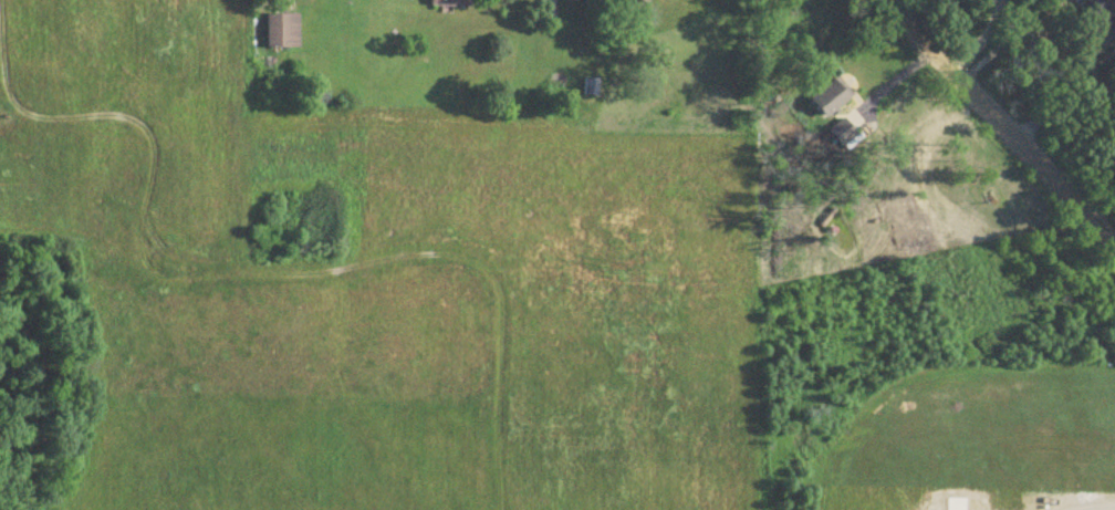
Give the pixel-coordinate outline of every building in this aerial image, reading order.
[(471,0),(429,0),(429,6),(471,8),(471,0)] [(299,15),(267,15),(267,50),(299,50),(299,15)] [(827,119),(853,98),(836,79),(811,100),(827,119)] [(586,97),(597,97),(597,81),(586,81),(586,97)] [(857,133),(845,118),(828,132),(841,147),(857,133)]
